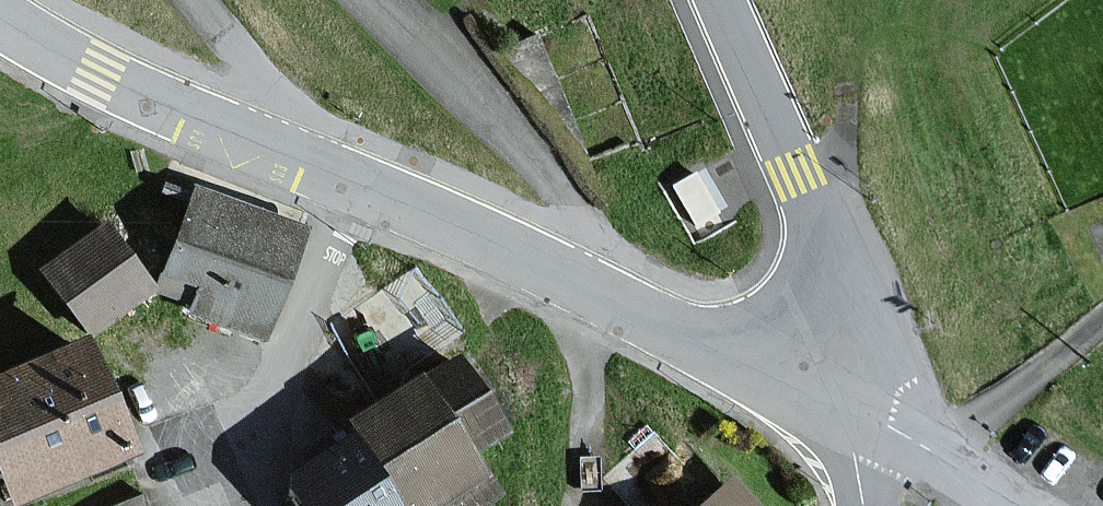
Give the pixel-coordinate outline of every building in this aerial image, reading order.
[(296,230),(192,193),(163,274),(199,286),(190,311),(258,335),(296,230)] [(144,292),(101,230),(41,270),(84,332),(144,292)] [(74,348),(0,379),(0,496),(3,504),(120,456),(74,348)] [(344,424),(356,442),(397,505),(431,505),(478,476),(465,457),(500,435),(453,362),(416,385),(413,380),(344,424)] [(356,442),(283,488),(295,505),(397,505),(356,442)] [(726,484),(702,505),(747,505),(726,484)]
